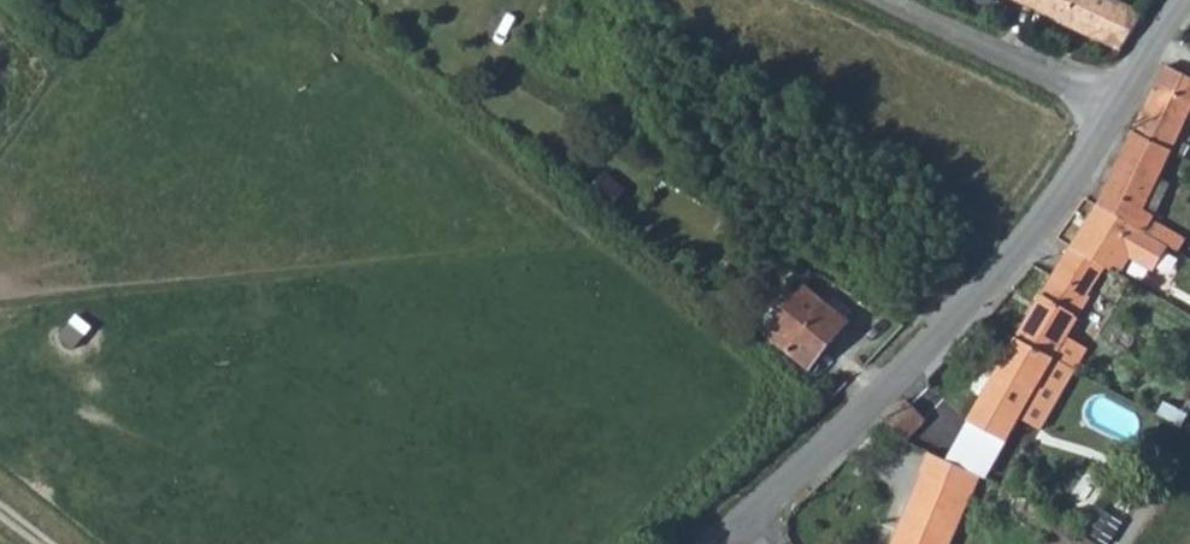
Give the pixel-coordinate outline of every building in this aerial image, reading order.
[(1045,15),(1052,0),(1017,0),(1016,2),(1045,15)] [(1120,48),(1142,13),(1111,0),(1052,0),(1045,15),(1120,48)] [(1159,144),(1168,149),(1184,112),(1189,115),(1189,76),(1165,64),(1133,131),(1159,144)] [(1098,206),(1172,249),(1179,253),(1185,241),(1149,220),(1167,183),(1145,172),(1159,144),(1133,131),(1098,206)] [(1098,206),(1095,205),(1069,248),(1103,268),(1115,275),(1117,271),(1126,276),(1133,261),(1158,275),(1172,249),(1098,206)] [(1015,340),(1052,362),(1090,298),(1086,295),(1103,268),(1069,248),(1015,340)] [(766,333),(810,366),(848,319),(844,314),(850,306),(835,293),(827,302),(805,284),(766,333)] [(77,314),(62,333),(91,355),(105,336),(77,314)] [(965,423),(988,436),(998,418),(1005,422),(1009,415),(1017,420),(1052,362),(1015,340),(965,423)] [(1017,420),(1037,431),(1072,372),(1052,362),(1017,420)] [(881,423),(901,442),(923,420),(904,400),(881,423)] [(988,436),(1003,444),(1017,420),(1009,415),(1005,422),(998,418),(988,436)] [(988,436),(965,423),(943,464),(966,476),(985,486),(1007,447),(1003,444),(988,436)] [(926,472),(960,487),(966,476),(943,464),(932,458),(926,472)] [(960,487),(926,472),(907,516),(905,515),(892,543),(936,543),(960,487)]
